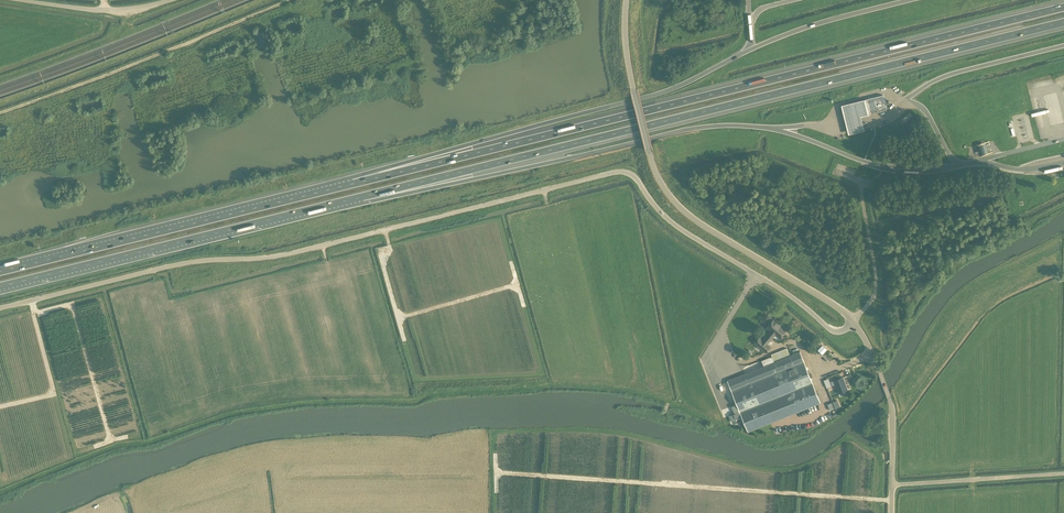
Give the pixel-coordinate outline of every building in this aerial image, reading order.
[(883,95),(865,99),(869,114),(887,110),(883,95)] [(869,114),(865,99),(841,105),(848,135),(864,131),(861,116),(869,114)] [(985,143),(978,144),(979,149),(980,154),(988,153),(986,147),(985,143)] [(767,344),(771,339),(775,334),(780,338),(787,329),(774,318),(767,327),(770,330),(762,339),(759,337),(754,343),(766,352),(770,347),(767,344)] [(774,361),(789,355),(787,348),(771,354),(772,356),(774,361)] [(740,411),(748,432),(820,402),(803,361),(732,391),(737,403),(732,405),(735,413),(740,411)] [(834,380),(839,393),(848,389),(843,376),(834,380)]
